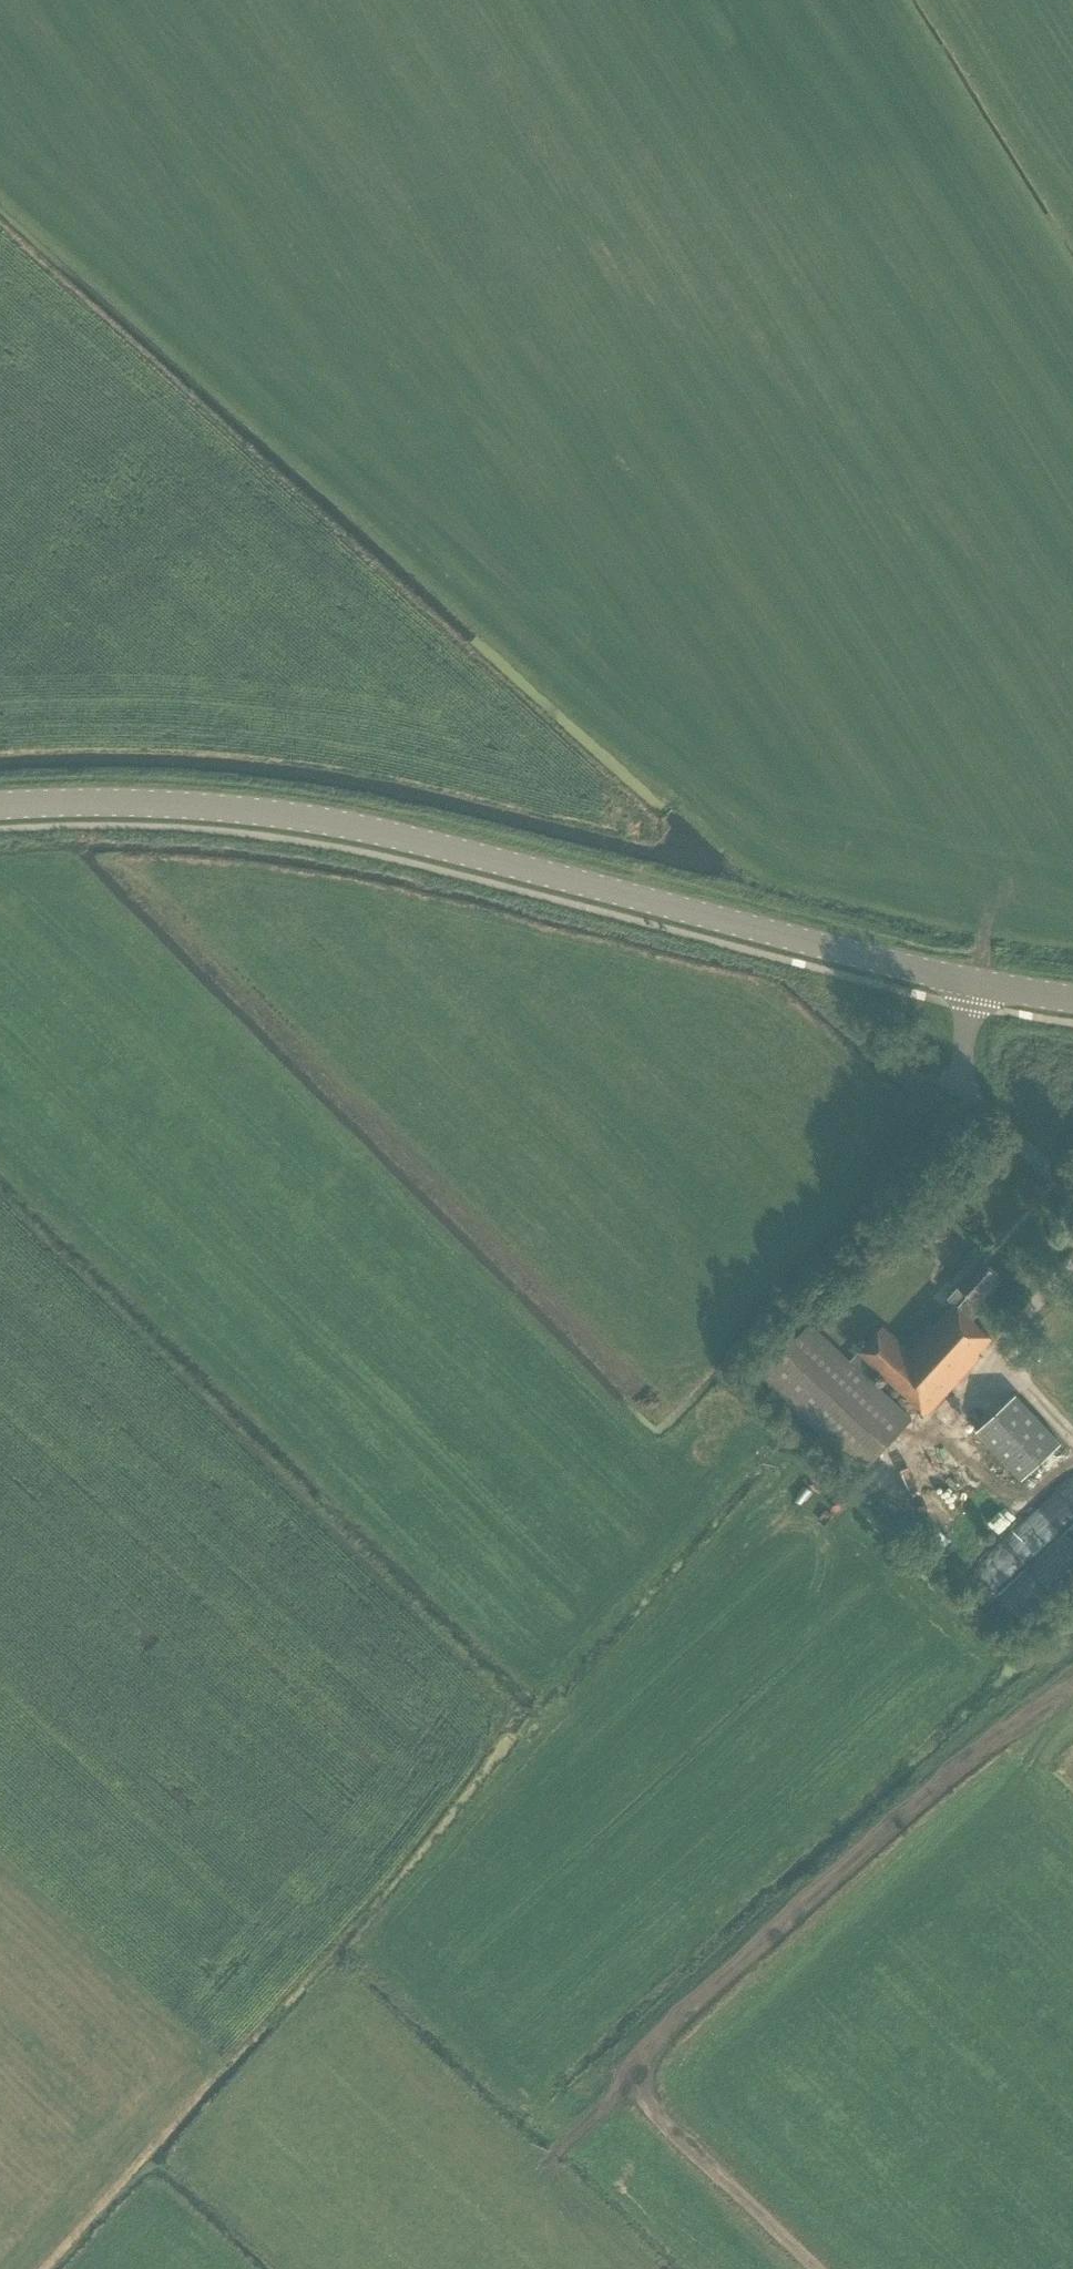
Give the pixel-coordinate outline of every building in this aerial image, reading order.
[(980,1258),(956,1285),(959,1288),(948,1299),(952,1303),(954,1304),(910,1352),(882,1327),(850,1362),(809,1326),(760,1380),(862,1473),(912,1419),(870,1381),(879,1371),(928,1416),(981,1357),(978,1354),(992,1339),(973,1321),(984,1309),(979,1304),(1002,1279),(980,1258)] [(1022,1481),(1061,1444),(1016,1395),(977,1432),(1022,1481)]
